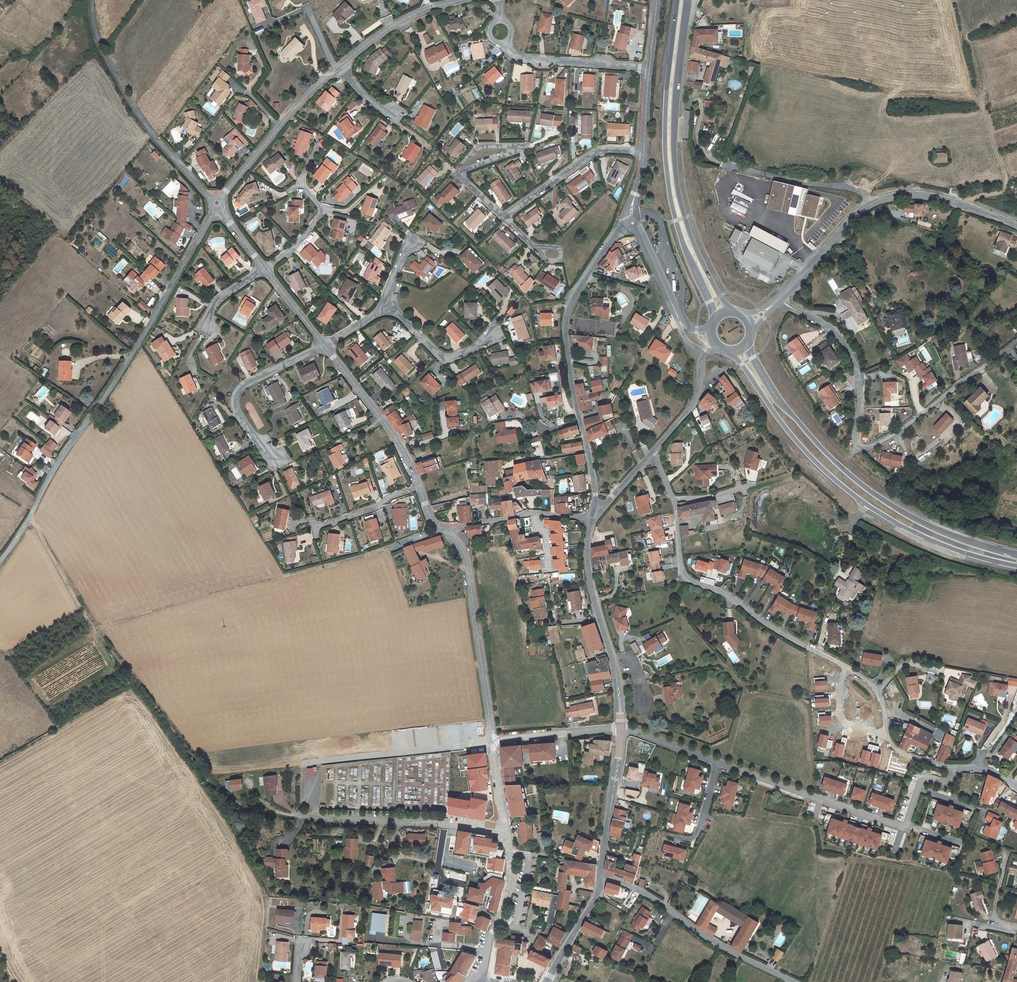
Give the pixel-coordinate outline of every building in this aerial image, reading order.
[(253,2),(255,5),(251,7),(257,24),(266,20),(263,12),(261,11),(260,9),(261,8),(267,6),(265,0),(257,0),(253,2)] [(281,10),(285,5),(284,5),(287,1),(286,0),(276,0),(273,4),(281,10)] [(346,21),(345,20),(354,11),(346,3),(334,15),(339,20),(338,21),(342,25),(346,21)] [(354,11),(345,20),(346,21),(355,12),(354,11)] [(553,16),(543,13),(539,31),(550,34),(553,16)] [(451,24),(450,25),(451,30),(465,28),(463,18),(456,19),(455,16),(450,17),(450,21),(451,24)] [(630,35),(632,28),(623,25),(621,33),(630,35)] [(620,32),(616,47),(627,50),(630,35),(635,36),(637,29),(632,28),(630,35),(621,33),(620,32)] [(710,30),(701,30),(701,32),(700,40),(703,40),(703,42),(709,42),(709,40),(718,40),(718,31),(710,31),(710,30)] [(582,51),(585,37),(581,36),(579,35),(574,34),(571,48),(582,51)] [(295,57),(294,56),(295,55),(303,46),(296,38),(282,53),(291,62),(295,58),(295,57)] [(473,45),(471,45),(474,60),(486,58),(483,43),(481,43),(480,41),(472,42),(473,45)] [(444,45),(449,55),(452,53),(447,43),(444,45)] [(433,49),(426,52),(432,62),(437,60),(438,61),(449,55),(444,45),(436,49),(437,50),(434,51),(433,49)] [(721,61),(722,55),(710,52),(707,51),(698,49),(693,47),(691,57),(712,63),(711,69),(709,68),(704,83),(703,89),(712,91),(721,61)] [(368,61),(364,70),(373,74),(377,66),(378,66),(380,65),(388,58),(387,57),(390,54),(385,48),(382,51),(381,50),(371,58),(371,59),(368,61)] [(248,67),(249,64),(250,63),(250,56),(239,55),(239,71),(243,71),(246,74),(251,69),(248,67)] [(698,64),(690,61),(688,71),(696,73),(697,74),(698,64)] [(486,76),(487,77),(491,82),(493,84),(497,80),(497,79),(502,75),(495,67),(486,76)] [(213,87),(218,90),(218,94),(214,100),(220,105),(230,92),(229,85),(225,83),(230,77),(223,71),(218,78),(220,79),(213,87)] [(696,73),(688,71),(686,81),(694,82),(696,73)] [(409,86),(412,79),(404,75),(397,90),(405,94),(409,86)] [(522,91),(525,91),(530,91),(534,91),(533,75),(522,75),(522,91)] [(595,75),(585,75),(584,81),(584,91),(594,92),(595,75)] [(607,76),(605,97),(616,97),(617,77),(607,76)] [(557,80),(557,86),(556,94),(552,93),(552,102),(564,103),(565,86),(565,80),(558,79),(557,80)] [(211,98),(216,90),(211,88),(207,95),(211,98)] [(321,97),(317,103),(327,111),(331,106),(330,105),(335,99),(339,93),(332,88),(328,93),(327,92),(322,98),(321,97)] [(234,117),(244,121),(250,108),(253,109),(257,105),(251,100),(247,103),(246,102),(243,105),(240,104),(234,117)] [(355,101),(347,105),(350,110),(358,106),(355,101)] [(429,125),(435,110),(425,105),(419,118),(416,124),(424,128),(426,123),(429,125)] [(348,114),(351,117),(357,112),(353,108),(348,114)] [(189,130),(193,132),(192,134),(197,137),(201,129),(196,126),(198,124),(194,121),(196,117),(194,111),(186,114),(187,117),(189,119),(187,121),(184,127),(189,130)] [(530,112),(509,111),(508,121),(530,123),(530,112)] [(555,116),(543,114),(541,125),(553,127),(554,126),(555,116)] [(347,140),(350,137),(361,129),(361,127),(359,125),(357,124),(355,126),(354,127),(351,123),(353,122),(347,115),(341,119),(339,122),(340,124),(336,126),(347,140)] [(563,117),(555,116),(554,126),(562,127),(563,117)] [(584,123),(582,123),(583,138),(593,138),(593,129),(593,116),(582,116),(582,121),(584,121),(584,123)] [(498,119),(477,120),(478,131),(494,130),(494,129),(498,129),(498,119)] [(380,123),(367,141),(376,147),(386,133),(384,131),(386,128),(380,123)] [(630,125),(609,124),(608,134),(617,134),(625,135),(625,134),(629,134),(630,125)] [(236,129),(231,133),(234,136),(233,137),(236,140),(237,138),(242,134),(236,129)] [(292,148),(296,149),(303,152),(306,144),(308,144),(311,134),(302,131),(298,141),(294,140),(292,148)] [(237,148),(239,150),(244,145),(248,142),(242,134),(237,138),(236,140),(233,137),(234,136),(231,133),(224,139),(229,145),(225,149),(224,153),(227,156),(234,156),(234,151),(237,148)] [(320,139),(317,145),(323,149),(327,143),(320,139)] [(457,139),(447,151),(456,158),(466,146),(457,139)] [(408,150),(403,157),(413,163),(422,149),(413,143),(408,150)] [(540,164),(545,162),(545,161),(547,160),(547,161),(558,158),(557,155),(560,154),(558,146),(536,154),(540,164)] [(202,167),(203,167),(204,168),(206,171),(208,176),(213,173),(214,171),(217,169),(213,161),(211,163),(206,154),(207,154),(205,149),(198,153),(200,157),(197,159),(202,167)] [(151,155),(156,161),(160,157),(155,151),(151,155)] [(270,172),(277,166),(278,168),(279,168),(286,162),(279,154),(272,160),(271,159),(264,165),(270,172)] [(947,154),(934,154),(935,163),(947,162),(947,154)] [(331,164),(332,163),(327,159),(323,165),(324,166),(321,170),(320,170),(315,177),(323,183),(332,172),(331,171),(334,167),(331,164)] [(505,169),(513,182),(522,176),(516,167),(521,164),(519,161),(514,164),(513,163),(505,169)] [(608,181),(615,184),(617,180),(621,172),(625,174),(628,167),(618,162),(614,169),(612,173),(608,181)] [(425,187),(429,183),(435,177),(434,176),(437,172),(430,166),(417,180),(425,187)] [(580,172),(582,175),(589,170),(587,167),(580,172)] [(589,179),(590,180),(590,181),(595,177),(590,170),(589,170),(582,175),(568,185),(575,195),(590,184),(588,182),(588,181),(587,181),(589,179)] [(339,192),(344,198),(345,198),(352,192),(350,191),(356,185),(349,177),(342,183),(344,184),(337,190),(339,192)] [(501,200),(503,204),(512,198),(501,182),(501,183),(499,180),(491,185),(493,188),(492,188),(500,201),(501,200)] [(253,194),(259,192),(256,183),(247,186),(245,189),(245,190),(237,200),(243,205),(245,203),(249,202),(251,200),(250,197),(253,194)] [(440,195),(436,198),(442,204),(446,200),(448,203),(459,191),(452,184),(441,195),(440,195)] [(179,220),(186,223),(187,208),(185,207),(186,204),(188,204),(188,200),(189,193),(187,193),(187,190),(182,186),(181,192),(180,192),(179,201),(176,201),(175,207),(178,207),(177,217),(179,217),(179,220)] [(340,202),(344,198),(339,192),(335,196),(340,202)] [(373,216),(378,200),(368,196),(364,206),(366,207),(363,213),(373,216)] [(566,209),(561,214),(568,222),(579,212),(571,204),(573,203),(568,197),(563,202),(565,204),(563,206),(566,209)] [(292,217),(292,222),(298,222),(299,213),(299,208),(301,209),(302,209),(302,200),(294,200),(294,204),(293,204),(288,204),(288,208),(290,208),(290,212),(290,217),(292,217)] [(409,205),(405,206),(394,210),(396,217),(397,221),(414,215),(412,209),(417,208),(414,200),(408,202),(409,205)] [(391,219),(396,217),(394,210),(391,204),(386,212),(389,214),(391,219)] [(904,212),(915,213),(915,215),(922,216),(923,205),(916,204),(916,206),(905,205),(904,212)] [(476,225),(478,224),(479,225),(486,217),(479,209),(466,223),(474,230),(477,226),(476,225)] [(532,211),(526,216),(524,213),(520,217),(521,219),(523,218),(529,227),(542,218),(536,209),(532,211)] [(430,214),(423,223),(437,233),(444,225),(430,214)] [(333,231),(331,237),(342,240),(344,232),(347,222),(335,219),(333,228),(336,229),(335,231),(333,231)] [(190,231),(192,227),(186,223),(179,220),(177,223),(176,223),(172,231),(170,230),(166,238),(174,243),(179,235),(180,235),(184,228),(190,231)] [(373,241),(372,243),(375,245),(377,243),(379,245),(383,241),(388,234),(387,234),(390,230),(387,228),(382,224),(371,239),(373,241)] [(274,244),(271,232),(270,232),(269,228),(262,229),(263,233),(262,234),(265,246),(266,246),(267,250),(274,249),(273,244),(274,244)] [(736,244),(742,232),(735,228),(729,240),(736,244)] [(1002,232),(998,230),(995,236),(999,238),(996,248),(1006,252),(1010,242),(1012,236),(1002,232)] [(511,242),(510,241),(511,240),(502,232),(502,233),(499,231),(492,237),(508,253),(516,245),(512,241),(511,242)] [(368,241),(365,238),(360,245),(363,247),(368,241)] [(780,253),(753,239),(743,257),(771,271),(780,253)] [(377,243),(375,245),(380,249),(385,242),(383,241),(379,245),(377,243)] [(614,259),(618,267),(619,268),(620,268),(620,269),(622,267),(625,266),(626,265),(627,264),(626,262),(630,260),(626,255),(626,254),(623,248),(620,244),(616,244),(610,252),(614,259)] [(326,256),(323,256),(319,252),(319,253),(310,245),(301,255),(305,259),(307,258),(310,262),(312,260),(318,267),(323,262),(326,262),(326,256)] [(233,248),(221,258),(228,266),(240,257),(233,248)] [(471,249),(469,251),(482,264),(484,263),(471,249)] [(482,264),(469,251),(461,258),(475,272),(482,264)] [(615,272),(617,273),(615,269),(617,267),(618,267),(614,259),(610,252),(607,257),(614,269),(611,271),(613,272),(615,272)] [(414,264),(411,268),(417,272),(420,275),(425,278),(424,278),(426,280),(428,280),(432,274),(429,271),(433,267),(432,267),(435,262),(428,257),(424,261),(425,261),(421,266),(419,268),(414,264)] [(614,269),(607,257),(607,258),(604,260),(598,267),(604,269),(604,270),(611,271),(614,269)] [(145,281),(146,282),(150,277),(152,279),(158,273),(157,272),(159,269),(159,267),(162,264),(155,258),(148,265),(150,266),(144,272),(139,277),(139,278),(141,280),(140,281),(143,283),(145,281)] [(377,258),(374,263),(381,267),(384,263),(377,258)] [(461,258),(459,260),(467,268),(468,267),(472,271),(474,273),(475,272),(461,258)] [(377,276),(381,267),(374,263),(372,262),(364,277),(373,283),(374,281),(377,276)] [(530,279),(524,272),(519,268),(518,268),(515,265),(509,272),(523,286),(530,279)] [(635,266),(627,271),(631,279),(639,275),(640,276),(644,274),(639,266),(636,268),(635,266)] [(198,282),(200,280),(207,287),(214,281),(204,268),(193,277),(198,282)] [(138,285),(140,287),(143,283),(140,281),(136,277),(136,276),(132,271),(124,280),(131,286),(129,288),(129,289),(131,291),(133,291),(134,289),(138,285)] [(541,271),(536,279),(542,284),(554,291),(560,282),(554,279),(554,280),(552,278),(552,277),(548,275),(548,276),(541,271)] [(298,291),(306,287),(303,280),(299,272),(289,277),(293,284),(294,283),(298,291)] [(355,293),(353,292),(357,285),(348,280),(340,295),(350,301),(355,293)] [(495,293),(502,300),(509,293),(505,289),(497,281),(490,287),(495,293)] [(864,286),(859,289),(862,296),(867,293),(864,286)] [(850,289),(840,295),(844,302),(846,301),(850,309),(863,302),(860,297),(856,300),(850,289)] [(493,295),(499,302),(502,300),(495,293),(493,295)] [(253,302),(246,297),(241,305),(240,307),(243,309),(241,313),(249,318),(251,315),(256,306),(252,304),(253,302)] [(188,299),(178,299),(177,316),(187,316),(188,307),(188,299)] [(601,319),(609,319),(609,308),(603,308),(603,306),(603,300),(594,299),(594,300),(593,303),(593,315),(601,315),(601,319)] [(142,302),(138,307),(143,312),(148,307),(142,302)] [(866,307),(863,302),(850,309),(855,317),(853,317),(858,325),(867,320),(861,309),(866,307)] [(121,319),(129,310),(121,303),(116,309),(114,308),(111,312),(112,314),(109,317),(115,323),(120,318),(121,319)] [(332,315),(337,309),(329,304),(319,319),(326,323),(331,316),(330,316),(331,314),(332,315)] [(466,304),(466,318),(476,318),(476,312),(477,312),(477,308),(477,304),(466,304)] [(269,330),(285,319),(276,306),(268,312),(271,316),(263,321),(269,330)] [(513,307),(508,313),(511,316),(516,310),(513,307)] [(894,337),(909,332),(902,309),(887,314),(894,337)] [(552,325),(552,321),(552,314),(542,314),(542,315),(542,325),(552,325)] [(632,323),(645,331),(650,322),(637,314),(632,323)] [(519,336),(518,336),(519,340),(523,339),(530,336),(522,316),(512,320),(517,333),(518,333),(519,336)] [(458,343),(466,336),(458,328),(457,329),(455,326),(456,326),(453,323),(445,330),(458,343)] [(374,338),(385,351),(392,345),(392,344),(393,343),(393,337),(389,337),(385,331),(382,333),(381,333),(374,338)] [(289,338),(286,334),(285,333),(273,342),(268,345),(268,346),(273,353),(273,354),(280,349),(281,349),(292,342),(289,338)] [(954,343),(960,336),(957,334),(952,341),(954,343)] [(580,348),(592,350),(593,342),(594,343),(595,337),(579,335),(578,341),(581,341),(580,348)] [(155,349),(157,348),(165,343),(162,338),(152,344),(155,349)] [(793,342),(799,351),(805,346),(802,342),(800,343),(797,339),(793,342)] [(672,350),(666,347),(657,340),(650,351),(666,362),(671,353),(671,352),(672,350)] [(157,348),(165,362),(174,356),(170,350),(172,349),(167,342),(165,343),(157,348)] [(791,350),(794,354),(799,351),(793,342),(789,345),(792,349),(791,350)] [(825,342),(816,349),(830,369),(840,362),(825,342)] [(350,350),(349,351),(360,365),(369,358),(357,345),(355,346),(353,344),(348,348),(350,350)] [(206,350),(210,357),(215,365),(224,360),(219,352),(215,345),(206,350)] [(968,363),(966,353),(964,345),(954,347),(957,359),(953,359),(955,370),(959,369),(958,365),(968,363)] [(273,353),(268,346),(264,348),(269,356),(273,353)] [(546,360),(557,359),(554,346),(544,348),(545,352),(540,353),(541,361),(546,360)] [(805,346),(799,351),(805,359),(810,356),(806,352),(808,351),(805,346)] [(248,371),(250,370),(254,368),(258,366),(250,349),(240,354),(248,371)] [(799,351),(794,354),(797,359),(798,358),(801,362),(805,359),(799,351)] [(510,362),(509,359),(508,352),(491,355),(492,357),(492,361),(493,365),(510,362)] [(394,362),(406,374),(414,367),(411,364),(410,364),(409,363),(410,362),(402,355),(394,362)] [(907,355),(896,360),(901,368),(905,365),(911,361),(907,355)] [(911,361),(905,365),(909,372),(915,369),(918,367),(913,360),(911,361)] [(70,362),(59,362),(58,380),(67,381),(67,371),(69,371),(70,362)] [(305,370),(305,368),(299,371),(304,381),(314,377),(315,378),(320,375),(315,364),(306,368),(307,369),(305,370)] [(918,367),(915,369),(921,380),(924,378),(932,373),(933,373),(930,368),(927,370),(923,364),(920,366),(918,367)] [(482,373),(476,365),(457,378),(462,387),(466,384),(466,383),(482,373)] [(394,383),(381,369),(373,376),(383,387),(385,385),(388,388),(394,383)] [(932,373),(924,378),(929,386),(937,381),(932,373)] [(186,386),(189,393),(197,389),(190,375),(181,379),(184,387),(186,386)] [(435,380),(430,375),(421,383),(433,395),(441,387),(435,380)] [(727,392),(724,394),(726,397),(727,397),(727,398),(728,399),(737,393),(726,378),(725,376),(720,380),(726,386),(729,390),(727,392)] [(592,383),(594,393),(599,391),(609,389),(608,379),(602,381),(592,383)] [(536,383),(530,385),(533,394),(538,393),(551,390),(549,380),(536,383)] [(285,398),(277,382),(274,383),(273,382),(271,383),(271,385),(267,387),(268,387),(264,389),(268,396),(271,394),(275,402),(273,404),(275,409),(286,404),(283,398),(285,398)] [(885,402),(899,401),(898,383),(884,383),(885,402)] [(584,384),(576,386),(578,396),(586,394),(585,389),(585,388),(584,384)] [(829,385),(825,388),(831,397),(836,394),(833,389),(832,390),(829,385)] [(328,404),(334,401),(328,388),(318,394),(324,406),(318,409),(320,413),(330,408),(328,404)] [(825,388),(820,391),(823,396),(822,397),(825,401),(831,397),(825,388)] [(989,396),(981,388),(965,404),(975,414),(981,408),(979,406),(989,396)] [(593,406),(592,403),(595,401),(594,399),(600,397),(599,391),(594,393),(591,393),(586,394),(578,396),(582,411),(594,409),(593,406)] [(612,393),(604,406),(611,405),(617,396),(612,393)] [(728,399),(731,403),(733,406),(736,410),(745,404),(737,393),(728,399)] [(704,406),(709,411),(717,401),(712,397),(708,394),(700,404),(704,406)] [(839,397),(836,394),(831,397),(837,405),(840,403),(837,398),(839,397)] [(562,395),(549,397),(549,401),(551,407),(558,406),(558,405),(563,404),(563,398),(562,395)] [(488,413),(491,417),(498,412),(499,414),(505,410),(496,396),(489,400),(487,397),(481,401),(483,404),(483,405),(488,413)] [(643,401),(637,402),(641,420),(644,419),(644,423),(653,428),(658,420),(653,417),(652,414),(649,415),(649,412),(651,411),(649,400),(647,396),(643,397),(643,401)] [(837,405),(831,397),(825,401),(827,405),(829,404),(832,408),(837,405)] [(457,401),(446,402),(447,411),(449,410),(450,415),(458,414),(458,409),(457,401)] [(289,408),(291,412),(289,413),(286,414),(292,425),(302,420),(296,410),(300,407),(297,403),(289,408)] [(600,407),(601,416),(593,418),(595,428),(610,421),(615,419),(611,405),(604,406),(600,407)] [(54,420),(53,420),(51,422),(49,422),(44,429),(53,435),(57,428),(59,429),(61,426),(65,420),(64,419),(69,413),(60,407),(54,416),(56,417),(54,420)] [(403,433),(405,432),(403,426),(404,425),(395,413),(395,411),(392,407),(384,412),(400,434),(403,433)] [(212,429),(218,426),(222,425),(218,418),(216,418),(211,408),(203,413),(212,429)] [(342,430),(344,429),(346,428),(347,427),(348,427),(349,426),(350,426),(351,425),(348,418),(351,417),(348,410),(345,412),(335,416),(342,430)] [(395,413),(404,425),(406,424),(403,421),(395,410),(395,411),(395,413)] [(458,414),(450,415),(450,419),(448,419),(449,427),(460,426),(459,418),(458,414)] [(953,421),(946,414),(935,427),(941,433),(953,421)] [(709,419),(707,415),(702,417),(701,418),(704,425),(711,422),(709,419)] [(750,418),(753,423),(754,424),(755,424),(757,423),(758,422),(754,415),(749,417),(750,418)] [(593,418),(584,420),(588,433),(593,429),(595,428),(593,418)] [(590,442),(604,436),(609,434),(606,427),(612,425),(610,421),(595,428),(593,429),(588,433),(590,442)] [(405,432),(406,434),(406,435),(407,436),(408,439),(417,436),(417,434),(414,434),(412,429),(411,427),(410,424),(410,423),(406,424),(404,425),(403,426),(405,432)] [(613,426),(612,425),(606,427),(609,434),(604,436),(606,439),(618,434),(615,426),(613,426)] [(561,439),(580,434),(578,426),(559,432),(561,439)] [(499,435),(496,435),(498,444),(507,442),(507,440),(517,438),(516,430),(506,432),(506,428),(499,429),(500,433),(499,435)] [(308,430),(297,435),(304,450),(312,446),(308,439),(312,437),(308,430)] [(222,454),(230,450),(222,436),(214,440),(222,454),(220,455),(222,458),(224,457),(222,454)] [(542,444),(540,437),(532,440),(533,446),(542,444)] [(58,444),(52,438),(46,446),(52,451),(58,444)] [(35,445),(31,443),(27,440),(26,439),(16,456),(27,463),(32,455),(30,454),(35,445)] [(574,444),(576,451),(584,449),(582,442),(574,444)] [(681,461),(681,456),(681,454),(683,454),(682,443),(674,443),(671,445),(672,454),(671,454),(672,465),(678,465),(678,461),(681,461)] [(334,453),(331,455),(329,456),(336,468),(338,467),(342,465),(346,463),(345,462),(342,457),(339,451),(343,449),(341,444),(332,449),(334,453)] [(52,451),(46,446),(44,445),(40,451),(48,457),(53,451),(52,451)] [(758,453),(749,451),(745,467),(756,470),(760,460),(756,459),(758,453)] [(576,455),(577,466),(586,464),(585,454),(576,455)] [(892,456),(882,454),(881,464),(901,467),(903,457),(893,455),(892,455),(892,456)] [(250,456),(239,463),(248,476),(257,470),(254,466),(256,465),(250,456)] [(418,464),(417,465),(421,475),(440,469),(438,464),(436,458),(433,459),(432,456),(425,458),(426,462),(424,462),(424,461),(420,462),(420,464),(418,464)] [(393,479),(401,476),(392,458),(389,460),(388,460),(385,461),(386,464),(383,466),(386,471),(388,477),(387,478),(390,485),(395,483),(393,479)] [(540,460),(527,463),(529,473),(528,473),(530,479),(546,477),(544,472),(543,469),(543,467),(546,466),(546,465),(545,460),(543,460),(540,461),(540,460)] [(499,465),(499,461),(487,462),(486,471),(487,485),(496,484),(495,477),(500,477),(499,465)] [(517,482),(530,479),(528,473),(529,473),(527,463),(515,466),(515,469),(514,476),(516,482),(517,482)] [(708,477),(716,477),(716,472),(716,465),(696,466),(696,486),(706,486),(706,479),(708,479),(708,477)] [(36,474),(25,467),(22,472),(23,473),(19,479),(27,484),(26,486),(33,490),(37,483),(32,480),(36,474)] [(284,473),(292,488),(296,486),(300,484),(292,469),(284,473)] [(506,471),(508,477),(510,477),(514,476),(515,469),(506,471)] [(589,490),(588,484),(586,484),(584,474),(573,476),(576,492),(585,490),(589,490)] [(501,494),(514,491),(512,483),(516,482),(514,476),(510,477),(511,481),(505,483),(505,487),(499,489),(501,494)] [(351,488),(354,497),(363,494),(363,495),(371,492),(369,487),(372,486),(370,479),(367,480),(368,482),(351,488)] [(512,483),(514,491),(517,498),(528,496),(536,496),(536,490),(532,490),(527,490),(527,489),(523,486),(519,487),(517,482),(516,482),(512,483)] [(269,483),(259,488),(266,500),(276,495),(269,483)] [(466,498),(468,506),(470,506),(472,504),(487,503),(487,495),(488,495),(488,490),(488,486),(479,487),(472,488),(471,488),(472,495),(472,497),(470,497),(466,498)] [(318,505),(325,503),(328,502),(329,505),(335,503),(329,487),(323,489),(325,493),(315,496),(316,497),(312,498),(314,506),(318,504),(318,505)] [(568,496),(554,498),(554,505),(555,505),(557,505),(569,503),(568,496)] [(646,502),(644,496),(636,498),(641,515),(651,512),(649,502),(646,502)] [(468,506),(466,498),(457,500),(457,503),(458,507),(460,507),(468,506)] [(504,503),(505,508),(505,512),(506,517),(515,515),(514,511),(523,509),(516,501),(504,503)] [(713,507),(712,501),(687,506),(678,508),(680,518),(686,517),(686,514),(698,512),(703,511),(704,517),(705,523),(711,521),(711,519),(716,518),(715,516),(713,507)] [(734,503),(719,506),(721,515),(736,511),(736,510),(734,503)] [(472,522),(470,506),(468,506),(460,507),(460,508),(458,508),(459,515),(461,515),(462,523),(472,522)] [(288,516),(288,515),(288,514),(289,511),(279,508),(275,528),(282,529),(283,525),(285,526),(286,519),(287,519),(287,518),(288,518),(288,517),(288,516)] [(407,525),(406,508),(405,508),(395,509),(393,509),(393,513),(395,513),(395,520),(397,520),(397,526),(407,525)] [(663,514),(649,518),(653,531),(664,528),(662,522),(661,519),(664,518),(663,514)] [(378,539),(382,538),(380,531),(379,531),(378,528),(379,527),(376,519),(365,522),(368,531),(369,531),(371,539),(377,538),(378,539)] [(509,521),(513,546),(514,550),(517,550),(518,550),(519,550),(520,549),(521,549),(522,549),(536,547),(534,538),(526,539),(525,535),(521,536),(519,528),(518,528),(516,520),(510,521),(509,521)] [(562,522),(550,520),(544,520),(545,528),(550,529),(550,531),(555,531),(555,534),(551,534),(551,544),(556,544),(556,547),(552,547),(553,557),(557,556),(558,560),(553,560),(554,569),(559,569),(559,572),(568,572),(568,567),(566,568),(565,560),(567,559),(567,554),(565,555),(564,547),(566,547),(566,542),(563,542),(563,534),(565,534),(564,529),(562,529),(562,522)] [(482,534),(481,526),(468,527),(468,528),(468,533),(469,538),(475,537),(475,536),(479,535),(479,534),(482,534)] [(688,526),(680,527),(681,535),(689,535),(688,532),(688,526)] [(664,528),(653,531),(656,544),(667,542),(666,538),(664,528)] [(330,534),(328,552),(335,553),(338,553),(340,553),(341,545),(339,545),(340,535),(330,534)] [(445,546),(440,536),(427,541),(429,546),(426,549),(427,552),(445,546)] [(295,537),(288,538),(289,542),(284,543),(286,559),(294,558),(296,558),(295,551),(294,549),(297,549),(296,541),(295,537)] [(615,539),(607,541),(607,545),(608,550),(617,548),(615,539)] [(413,546),(416,552),(426,549),(429,546),(427,541),(413,546)] [(592,558),(606,555),(610,554),(608,550),(607,545),(592,548),(592,558)] [(405,549),(413,567),(416,574),(418,573),(421,579),(421,580),(426,577),(425,575),(427,574),(428,573),(429,573),(430,574),(431,573),(428,568),(425,561),(420,563),(419,562),(417,559),(415,555),(416,552),(413,546),(405,549)] [(630,564),(630,562),(628,554),(628,551),(606,556),(608,564),(614,562),(620,561),(621,566),(630,564)] [(659,551),(649,553),(651,567),(660,566),(659,561),(660,560),(659,551)] [(602,565),(608,564),(606,556),(592,559),(594,572),(603,570),(602,565)] [(537,557),(528,558),(528,561),(524,561),(524,567),(530,567),(530,571),(542,570),(541,560),(537,561),(537,557)] [(420,563),(425,561),(428,568),(429,567),(425,558),(420,561),(419,558),(417,559),(419,562),(420,563)] [(709,563),(698,560),(696,568),(707,572),(708,569),(713,570),(715,563),(710,562),(709,563)] [(753,564),(744,561),(741,572),(739,572),(737,579),(744,580),(745,575),(745,574),(749,575),(753,564)] [(764,567),(753,564),(749,575),(753,576),(758,577),(758,575),(760,576),(762,576),(767,568),(764,567)] [(660,566),(651,567),(654,582),(663,581),(662,571),(660,571),(660,566)] [(767,568),(762,576),(765,578),(764,580),(767,582),(771,585),(777,575),(767,568)] [(850,578),(851,577),(857,581),(863,573),(856,568),(850,577),(850,578)] [(787,580),(777,575),(771,585),(775,586),(774,588),(771,592),(776,595),(777,596),(778,595),(778,596),(781,589),(787,580)] [(857,581),(851,577),(850,578),(849,580),(848,580),(846,583),(842,589),(839,594),(839,595),(838,597),(844,601),(845,599),(848,600),(850,596),(853,598),(858,591),(861,593),(865,587),(857,581)] [(835,585),(842,589),(846,583),(839,578),(835,585)] [(581,600),(579,591),(568,593),(569,600),(571,600),(573,611),(582,610),(582,606),(582,605),(582,604),(581,604),(581,603),(581,600)] [(535,609),(534,609),(536,619),(548,617),(546,608),(547,607),(546,602),(545,602),(544,597),(533,599),(535,609)] [(772,606),(768,612),(774,615),(777,611),(777,609),(781,611),(787,601),(779,597),(773,607),(772,606)] [(787,601),(781,611),(785,613),(787,615),(788,616),(789,614),(793,615),(797,607),(794,605),(789,602),(787,601)] [(616,620),(619,630),(630,627),(626,616),(625,612),(626,608),(617,606),(615,614),(617,620),(616,620)] [(797,607),(793,615),(793,616),(798,617),(797,620),(801,621),(806,622),(809,612),(800,609),(797,607)] [(809,612),(806,622),(809,623),(809,624),(807,629),(814,631),(816,624),(814,624),(817,614),(809,612)] [(729,640),(734,647),(741,642),(735,636),(733,636),(733,634),(734,634),(733,622),(723,623),(724,637),(727,641),(729,640)] [(603,647),(604,647),(595,623),(588,626),(582,628),(591,652),(603,647)] [(828,624),(830,643),(841,643),(840,634),(838,634),(837,624),(828,624)] [(550,634),(552,644),(560,642),(558,633),(550,634)] [(663,634),(643,645),(649,655),(653,652),(652,650),(661,645),(661,644),(667,641),(663,634)] [(630,645),(635,654),(641,651),(636,642),(630,645)] [(882,656),(864,653),(862,663),(868,664),(868,663),(871,664),(871,665),(880,666),(882,656)] [(599,663),(601,663),(600,660),(606,658),(605,655),(596,657),(599,663)] [(587,664),(592,681),(602,679),(610,677),(608,665),(610,665),(607,658),(606,658),(600,660),(601,663),(602,667),(598,668),(596,664),(595,665),(594,662),(587,664)] [(952,679),(946,694),(950,696),(949,697),(951,700),(954,701),(958,700),(959,696),(961,694),(964,695),(968,686),(975,688),(977,683),(971,680),(972,677),(964,675),(963,677),(960,682),(952,679)] [(917,694),(918,694),(917,685),(918,685),(917,676),(906,678),(909,695),(910,695),(917,694)] [(1009,678),(1008,685),(1016,686),(1016,679),(1009,678)] [(604,689),(602,679),(592,681),(593,691),(604,689)] [(998,693),(1006,694),(1008,685),(991,682),(989,694),(998,695),(998,693)] [(682,695),(681,688),(679,687),(677,687),(676,683),(664,686),(666,694),(665,694),(667,703),(674,702),(673,700),(678,699),(678,698),(681,698),(681,697),(682,695)] [(586,712),(595,710),(593,702),(571,706),(571,709),(566,710),(567,716),(573,715),(573,717),(586,714),(586,712)] [(985,725),(968,718),(965,728),(966,728),(976,732),(981,734),(985,725)] [(872,741),(863,727),(861,723),(855,726),(853,728),(863,746),(872,741)] [(908,730),(907,731),(921,738),(922,737),(925,738),(926,737),(931,739),(933,735),(910,724),(904,723),(902,728),(908,730)] [(910,743),(911,741),(918,745),(926,749),(931,739),(926,737),(925,738),(922,737),(921,738),(907,731),(906,734),(903,739),(903,741),(900,740),(899,741),(902,743),(899,748),(906,752),(910,743)] [(943,745),(951,749),(955,738),(948,734),(943,745)] [(1004,745),(1005,745),(1003,748),(1002,748),(999,752),(1007,758),(1013,750),(1014,751),(1016,747),(1016,742),(1010,737),(1004,745)] [(593,764),(595,754),(596,754),(603,755),(610,756),(611,741),(600,741),(595,741),(594,742),(594,745),(591,744),(587,744),(584,763),(593,764)] [(530,752),(531,760),(556,759),(555,743),(530,745),(530,746),(530,752)] [(518,757),(523,757),(522,752),(522,747),(521,745),(501,747),(503,767),(518,766),(521,764),(521,760),(518,759),(518,757)] [(946,763),(946,762),(951,749),(943,745),(942,748),(937,761),(946,763)] [(316,776),(316,767),(307,768),(307,777),(316,776)] [(643,781),(644,773),(639,772),(640,768),(639,768),(631,767),(629,777),(633,777),(636,778),(636,779),(643,781)] [(515,776),(514,769),(514,768),(505,769),(505,770),(506,785),(516,785),(515,776)] [(700,770),(690,768),(687,779),(701,782),(702,778),(698,776),(699,775),(700,770)] [(650,771),(645,770),(644,773),(643,781),(642,786),(647,787),(648,784),(651,784),(651,785),(655,786),(655,787),(659,788),(661,778),(657,777),(657,774),(650,773),(650,771)] [(994,798),(1001,781),(989,775),(981,802),(990,804),(991,798),(992,797),(994,798)] [(274,776),(264,777),(266,795),(277,794),(276,786),(276,782),(274,782),(274,776)] [(836,781),(826,777),(823,787),(827,788),(830,789),(829,791),(833,792),(836,781)] [(242,779),(226,781),(227,789),(230,791),(231,789),(243,788),(242,779)] [(701,782),(687,779),(684,790),(694,792),(695,788),(696,786),(700,787),(701,782)] [(728,787),(723,786),(722,791),(736,794),(739,784),(729,781),(728,785),(728,787)] [(847,784),(836,781),(833,792),(837,793),(837,792),(840,793),(844,794),(847,784)] [(527,813),(522,785),(506,786),(512,815),(527,813)] [(866,791),(855,787),(852,798),(855,799),(856,798),(859,799),(863,800),(866,791)] [(636,791),(627,789),(626,795),(635,797),(636,791)] [(736,794),(722,791),(721,796),(725,797),(725,799),(723,803),(724,803),(723,807),(731,809),(732,805),(733,805),(736,794)] [(884,797),(873,793),(870,803),(874,804),(877,805),(877,806),(880,807),(884,797)] [(895,800),(884,797),(880,807),(884,809),(884,807),(887,808),(891,810),(895,800)] [(930,806),(937,809),(939,804),(940,803),(940,801),(933,799),(930,806)] [(1016,819),(1016,810),(1008,805),(1002,801),(1002,802),(998,800),(994,807),(1012,817),(1016,819)] [(681,804),(678,814),(692,818),(693,813),(689,812),(689,810),(690,806),(681,804)] [(947,822),(952,805),(950,805),(950,806),(949,808),(939,804),(937,809),(934,818),(947,822)] [(952,805),(947,822),(959,827),(962,817),(964,812),(963,812),(953,809),(954,807),(954,806),(952,805)] [(620,812),(621,810),(616,809),(614,819),(626,822),(633,824),(634,820),(626,818),(627,814),(620,812)] [(963,812),(964,812),(962,817),(969,819),(972,812),(964,809),(964,811),(963,812)] [(1000,817),(989,812),(986,819),(993,822),(991,827),(987,825),(983,833),(992,837),(994,833),(997,835),(1003,823),(998,820),(1000,817)] [(827,813),(824,821),(831,823),(833,819),(834,817),(834,816),(827,813)] [(692,818),(678,814),(675,825),(674,830),(683,833),(686,824),(686,822),(690,823),(692,818)] [(625,828),(626,822),(614,819),(611,835),(621,837),(623,828),(625,828)] [(828,833),(853,841),(858,827),(854,826),(855,822),(850,820),(848,821),(844,819),(844,821),(844,822),(833,819),(831,823),(828,833)] [(521,827),(522,842),(533,842),(531,822),(528,822),(523,823),(520,823),(521,827)] [(861,828),(858,827),(853,841),(878,849),(881,840),(882,835),(872,831),(872,830),(873,829),(869,827),(869,828),(868,826),(863,824),(861,828)] [(455,833),(447,832),(445,845),(449,846),(457,847),(458,848),(464,849),(475,851),(477,837),(455,833)] [(881,840),(888,842),(890,834),(883,832),(882,833),(882,835),(881,840)] [(426,833),(407,833),(406,842),(426,843),(426,833)] [(928,837),(921,834),(918,842),(925,844),(927,840),(928,838),(928,837)] [(579,836),(575,844),(575,845),(581,847),(577,856),(576,858),(582,860),(586,850),(587,850),(588,849),(590,850),(600,853),(601,845),(594,842),(593,842),(592,841),(579,836)] [(346,857),(355,857),(356,848),(358,848),(359,839),(348,838),(347,847),(346,847),(346,857)] [(935,858),(940,841),(938,840),(938,842),(938,843),(927,840),(925,844),(922,854),(935,858)] [(581,847),(575,845),(575,844),(567,841),(563,850),(577,856),(581,847)] [(940,841),(935,858),(947,862),(951,853),(952,848),(941,844),(942,843),(942,842),(940,841)] [(669,846),(665,845),(663,854),(674,857),(677,846),(670,844),(669,846)] [(952,848),(951,853),(958,855),(960,847),(952,845),(952,846),(952,848)] [(680,847),(677,846),(674,857),(684,860),(687,850),(683,849),(680,848),(680,847)] [(276,869),(276,878),(284,878),(284,872),(286,872),(286,866),(286,860),(289,861),(289,852),(287,850),(278,850),(277,860),(277,863),(276,863),(276,869)] [(978,871),(984,869),(986,875),(997,871),(995,864),(996,864),(992,851),(981,853),(984,863),(982,864),(977,866),(978,871)] [(480,869),(483,868),(483,867),(484,862),(485,858),(475,856),(473,864),(478,863),(480,869)] [(605,872),(607,873),(614,875),(615,868),(617,858),(608,856),(605,872)] [(638,868),(639,866),(640,861),(634,859),(632,866),(633,866),(638,868)] [(565,868),(564,873),(568,874),(587,876),(587,885),(595,885),(595,879),(597,865),(566,861),(565,868)] [(614,875),(625,879),(628,872),(631,873),(633,866),(632,866),(626,864),(625,868),(622,867),(622,870),(615,868),(614,875)] [(638,868),(633,866),(631,873),(628,872),(625,879),(631,881),(630,883),(634,884),(635,880),(637,880),(637,878),(636,878),(637,873),(639,873),(640,874),(640,870),(638,869),(638,868)] [(374,884),(375,900),(383,899),(382,889),(389,889),(389,893),(404,892),(403,882),(395,883),(394,877),(396,876),(395,868),(382,869),(383,878),(388,878),(388,881),(377,882),(378,884),(374,884)] [(566,891),(568,874),(564,873),(560,872),(559,879),(559,884),(558,890),(560,891),(566,891)] [(487,880),(486,882),(485,888),(490,889),(491,887),(495,888),(495,889),(496,889),(495,896),(501,898),(505,884),(487,880)] [(619,894),(621,887),(608,883),(606,891),(605,892),(614,895),(615,893),(619,894)] [(489,909),(498,912),(499,908),(501,898),(495,896),(496,889),(495,889),(495,888),(491,887),(490,889),(485,888),(483,897),(487,898),(486,903),(491,904),(489,909)] [(531,901),(537,903),(549,905),(551,895),(533,891),(531,901)] [(566,891),(560,891),(559,896),(557,909),(568,911),(572,892),(566,891)] [(981,899),(984,898),(982,891),(971,895),(977,911),(984,908),(981,899)] [(551,894),(551,895),(549,905),(549,907),(546,923),(553,927),(555,916),(557,909),(559,896),(551,894)] [(713,917),(716,911),(725,916),(738,923),(743,913),(724,902),(721,906),(711,900),(697,926),(704,932),(705,931),(709,924),(713,917)] [(461,923),(466,924),(468,918),(476,920),(479,907),(465,904),(461,923)] [(634,920),(630,926),(638,931),(641,927),(644,923),(645,924),(650,917),(648,916),(650,913),(643,909),(641,912),(640,911),(637,917),(634,920)] [(278,910),(277,924),(285,924),(285,922),(294,923),(295,911),(278,910)] [(725,916),(716,911),(713,917),(715,918),(715,917),(722,921),(725,916)] [(376,931),(376,929),(384,930),(386,915),(378,914),(373,913),(371,931),(376,931)] [(744,927),(749,917),(743,913),(738,923),(743,927),(744,927)] [(344,915),(342,937),(348,937),(355,938),(355,931),(353,931),(355,915),(344,915)] [(387,915),(386,915),(384,930),(376,929),(376,931),(385,932),(387,915)] [(484,931),(486,932),(491,920),(483,916),(482,917),(481,917),(480,917),(479,917),(478,918),(477,919),(477,920),(475,926),(476,926),(476,927),(477,927),(478,927),(478,928),(479,928),(484,930),(484,931)] [(744,927),(743,927),(733,944),(731,947),(741,953),(759,923),(749,917),(744,927)] [(326,920),(326,919),(323,919),(312,918),(311,929),(326,929),(326,926),(330,926),(330,920),(326,920)] [(411,919),(409,938),(418,939),(420,920),(411,919)] [(461,926),(461,923),(458,923),(450,921),(450,931),(460,932),(460,934),(471,935),(471,927),(461,926)] [(606,932),(586,922),(582,930),(591,934),(591,933),(603,938),(606,932)] [(717,929),(709,924),(705,931),(713,936),(717,929)] [(961,939),(961,930),(963,930),(963,925),(949,924),(948,938),(961,939)] [(560,943),(563,938),(566,933),(563,931),(555,927),(550,936),(556,939),(554,944),(558,947),(560,943)] [(621,954),(624,949),(626,945),(628,946),(630,942),(629,941),(624,938),(627,932),(624,931),(611,957),(620,962),(623,955),(621,954)] [(443,941),(455,942),(456,934),(456,933),(450,933),(443,932),(443,941)] [(629,941),(632,935),(627,932),(624,938),(629,941)] [(521,953),(521,952),(521,951),(527,951),(528,942),(526,939),(524,937),(511,936),(510,940),(497,939),(496,947),(500,948),(512,950),(512,954),(517,954),(518,953),(519,953),(520,953),(521,953)] [(533,950),(540,954),(547,941),(548,940),(545,939),(540,936),(534,947),(533,950)] [(548,940),(547,941),(554,944),(556,939),(550,936),(548,940)] [(275,960),(287,961),(288,943),(277,942),(275,960)] [(979,946),(987,961),(997,956),(993,948),(991,949),(987,942),(979,946)] [(582,949),(575,945),(572,951),(579,954),(582,949)] [(608,952),(597,946),(593,954),(604,959),(608,952)] [(512,950),(500,948),(497,964),(511,965),(512,954),(512,950)] [(1009,964),(1007,971),(1004,979),(1012,981),(1013,979),(1016,966),(1016,949),(1013,948),(1008,964),(1009,964)] [(533,950),(529,958),(547,967),(551,959),(540,954),(533,950)] [(783,954),(777,950),(773,958),(779,961),(783,954)] [(453,970),(451,973),(466,976),(469,972),(473,964),(477,956),(474,955),(464,952),(453,970)] [(350,969),(351,954),(342,953),(342,969),(350,969)] [(397,965),(401,965),(402,956),(380,954),(379,964),(393,965),(393,967),(397,967),(397,965)] [(323,963),(317,962),(316,978),(326,979),(327,963),(323,963)] [(496,974),(509,975),(511,965),(497,964),(496,974)] [(435,972),(434,969),(430,970),(429,967),(427,968),(427,969),(421,971),(424,980),(426,979),(427,981),(438,981),(435,975),(436,975),(435,972)] [(951,981),(961,981),(962,973),(952,971),(950,980),(952,980),(951,981)] [(441,972),(435,972),(436,975),(439,980),(444,979),(448,974),(448,975),(451,973),(449,972),(441,972)] [(461,981),(466,976),(451,973),(448,975),(448,974),(444,979),(447,981),(460,981),(461,981)]
